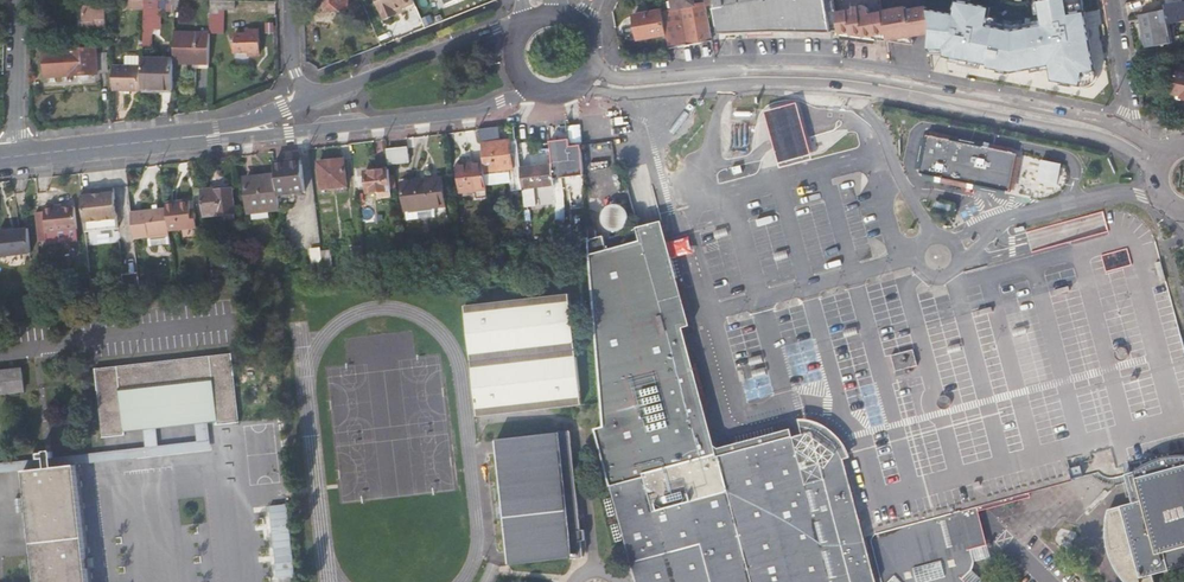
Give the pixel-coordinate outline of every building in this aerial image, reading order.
[(126,9),(144,10),(144,0),(126,0),(126,9)] [(175,10),(175,0),(165,0),(144,0),(144,10),(144,29),(154,29),(158,29),(159,10),(175,10)] [(351,8),(350,0),(318,0),(318,10),(351,8)] [(385,20),(398,15),(395,9),(403,5),(406,7),(412,4),(414,1),(413,0),(376,0),(385,20)] [(662,10),(666,35),(669,48),(712,41),(706,7),(706,6),(696,8),(695,0),(671,0),(673,8),(662,10)] [(838,31),(835,14),(833,6),(832,0),(705,0),(706,6),(706,7),(713,6),(718,34),(769,34),(832,34),(832,32),(838,31)] [(1182,0),(1164,0),(1166,9),(1140,14),(1145,47),(1171,42),(1169,24),(1183,21),(1183,1),(1182,0)] [(236,11),(236,2),(227,2),(217,1),(210,1),(210,14),(220,14),(220,11),(236,11)] [(102,26),(102,5),(79,5),(79,27),(102,26)] [(395,9),(398,15),(406,11),(403,5),(395,9)] [(852,11),(835,14),(838,31),(838,35),(877,40),(878,34),(886,35),(882,13),(870,16),(869,11),(866,8),(863,6),(861,6),(859,7),(852,9),(852,11)] [(906,7),(882,11),(882,13),(886,35),(887,42),(911,38),(924,37),(924,27),(922,12),(927,7),(906,11),(906,7)] [(638,40),(666,35),(662,10),(662,9),(633,14),(638,40)] [(154,42),(154,29),(144,29),(144,42),(154,42)] [(195,61),(195,65),(209,65),(209,33),(175,33),(174,59),(174,60),(195,61)] [(236,53),(248,53),(248,56),(260,56),(259,34),(236,34),(236,53)] [(98,53),(45,52),(45,78),(97,79),(97,77),(106,78),(106,61),(98,61),(98,53)] [(112,89),(138,90),(139,66),(139,56),(127,56),(126,66),(112,65),(112,89)] [(142,90),(174,91),(174,64),(174,60),(174,59),(143,58),(143,66),(142,90)] [(1180,62),(1173,96),(1172,98),(1180,100),(1181,98),(1183,98),(1183,63),(1180,62)] [(501,141),(499,124),(491,125),(479,127),(481,143),(501,141)] [(552,128),(552,138),(569,138),(569,128),(552,128)] [(1012,190),(1020,151),(929,133),(928,137),(924,154),(920,153),(919,158),(923,159),(922,168),(921,172),(926,173),(947,177),(947,179),(951,180),(951,178),(968,181),(967,183),(974,185),(975,183),(1007,189),(1012,190)] [(513,168),(510,141),(510,139),(501,141),(481,143),(483,156),(485,171),(513,168)] [(583,174),(581,144),(570,146),(569,139),(563,139),(550,141),(551,147),(552,162),(554,177),(583,174)] [(516,189),(522,188),(520,166),(517,140),(510,141),(513,168),(516,189)] [(386,150),(388,163),(410,160),(409,148),(386,150)] [(485,171),(483,156),(456,159),(459,185),(477,183),(478,191),(487,190),(485,171)] [(317,161),(321,189),(335,187),(336,194),(348,192),(348,185),(344,158),(317,161)] [(276,175),(278,194),(305,191),(301,159),(274,161),(276,175)] [(1059,180),(1062,163),(1045,159),(1041,177),(1059,180)] [(552,162),(520,166),(522,188),(522,189),(554,185),(554,177),(552,162)] [(734,165),(736,172),(744,170),(742,163),(734,165)] [(392,196),(388,168),(364,171),(367,192),(378,191),(379,198),(392,196)] [(947,177),(926,173),(925,177),(1006,193),(1007,189),(975,183),(974,185),(967,183),(968,181),(951,178),(951,180),(947,179),(947,177)] [(278,194),(276,175),(244,178),(248,211),(249,210),(261,209),(270,208),(280,207),(278,194)] [(438,216),(438,215),(437,206),(446,205),(442,176),(402,181),(406,210),(407,210),(408,220),(438,216)] [(199,191),(202,216),(235,212),(233,188),(199,191)] [(114,189),(81,192),(85,233),(118,230),(114,189)] [(953,208),(937,199),(933,208),(949,216),(953,208)] [(166,209),(169,229),(197,226),(194,209),(190,210),(189,200),(166,203),(166,209)] [(616,200),(613,201),(610,202),(608,204),(606,207),(605,209),(604,213),(605,216),(606,219),(608,221),(610,223),(613,224),(616,225),(620,225),(623,224),(625,222),(627,220),(629,217),(629,214),(629,210),(629,207),(627,205),(625,203),(622,201),(619,200),(616,200)] [(169,229),(166,209),(158,209),(158,205),(153,205),(153,210),(131,213),(133,237),(147,235),(149,247),(171,244),(169,234),(169,229)] [(55,207),(45,208),(45,212),(35,213),(38,242),(49,241),(48,233),(78,230),(75,208),(62,209),(55,210),(55,207)] [(261,209),(249,210),(251,219),(271,217),(270,208),(261,209)] [(0,231),(0,243),(1,255),(29,253),(26,229),(0,231)] [(610,485),(637,581),(877,581),(862,523),(856,525),(845,480),(836,483),(833,470),(799,442),(792,444),(783,446),(781,439),(705,459),(673,338),(680,336),(656,247),(631,253),(614,258),(611,259),(605,236),(596,236),(596,229),(588,229),(588,236),(588,237),(603,426),(594,429),(610,485)] [(656,247),(652,232),(627,238),(627,236),(610,241),(614,258),(631,253),(656,247)] [(364,262),(362,245),(353,247),(354,259),(355,264),(364,262)] [(321,250),(320,247),(310,248),(313,268),(323,268),(321,250)] [(1110,270),(1132,264),(1129,248),(1106,254),(1110,270)] [(355,264),(354,259),(332,261),(331,249),(321,250),(323,268),(355,264)] [(1160,262),(1155,263),(1160,282),(1165,281),(1160,262)] [(138,272),(121,273),(123,291),(139,289),(138,272)] [(148,278),(139,279),(140,289),(149,287),(148,278)] [(1053,289),(1054,294),(1070,290),(1069,285),(1053,289)] [(582,404),(569,293),(512,300),(465,305),(477,416),(582,404)] [(992,305),(989,306),(976,309),(977,313),(993,309),(992,305)] [(1122,360),(1124,360),(1126,358),(1127,357),(1128,355),(1128,352),(1127,350),(1126,348),(1124,347),(1122,347),(1119,348),(1118,348),(1116,350),(1115,352),(1115,354),(1116,357),(1118,359),(1120,360),(1122,360)] [(919,364),(914,348),(892,354),(893,359),(898,374),(908,371),(907,367),(919,364)] [(213,380),(217,421),(218,424),(240,422),(232,353),(96,368),(103,437),(125,435),(125,432),(120,390),(213,380)] [(25,390),(22,368),(0,371),(0,393),(25,390)] [(196,424),(209,422),(217,421),(213,380),(120,390),(125,432),(144,429),(157,428),(196,424)] [(943,408),(946,408),(948,407),(950,405),(951,403),(951,400),(949,397),(946,395),(942,395),(939,397),(938,399),(938,402),(939,405),(941,407),(943,408)] [(790,437),(792,444),(799,442),(833,470),(836,483),(845,480),(847,476),(848,474),(849,471),(850,469),(851,467),(852,464),(852,462),(853,459),(853,457),(853,454),(852,451),(852,449),(851,446),(850,444),(850,441),(849,439),(847,437),(846,435),(844,433),(843,431),(841,429),(839,427),(837,426),(834,424),(832,423),(830,422),(827,421),(825,420),(822,420),(820,419),(817,419),(815,419),(807,420),(802,418),(798,418),(802,433),(790,437)] [(157,428),(144,429),(146,447),(0,463),(0,473),(25,470),(76,464),(211,449),(209,422),(196,424),(198,441),(159,445),(157,428)] [(497,439),(511,563),(583,556),(581,540),(585,539),(584,529),(581,529),(569,431),(497,439)] [(1099,470),(1101,473),(1104,475),(1107,476),(1109,477),(1112,477),(1119,476),(1125,475),(1127,480),(1133,502),(1121,505),(1105,528),(1106,543),(1110,556),(1113,563),(1117,571),(1122,578),(1126,581),(1155,581),(1152,573),(1169,568),(1170,571),(1174,573),(1178,573),(1182,573),(1183,573),(1183,447),(1099,470)] [(1072,467),(1068,468),(1070,478),(1075,477),(1092,472),(1099,470),(1095,465),(1094,460),(1072,467)] [(76,464),(25,470),(37,581),(89,581),(76,464)] [(1068,468),(862,523),(877,581),(967,581),(963,578),(973,567),(974,563),(985,560),(981,546),(972,512),(978,510),(1030,496),(1029,492),(1071,480),(1070,478),(1068,468)] [(1099,470),(1092,472),(1095,475),(1102,479),(1108,481),(1114,482),(1121,482),(1127,480),(1125,475),(1119,476),(1112,477),(1109,477),(1107,476),(1104,475),(1101,473),(1099,470)] [(862,523),(848,474),(845,480),(856,525),(862,523)] [(292,504),(269,505),(271,577),(293,576),(292,504)] [(1105,528),(1121,505),(1108,509),(1105,528)] [(985,560),(991,558),(978,510),(972,512),(981,546),(985,560)] [(973,567),(963,578),(967,581),(982,581),(985,579),(973,567)]
